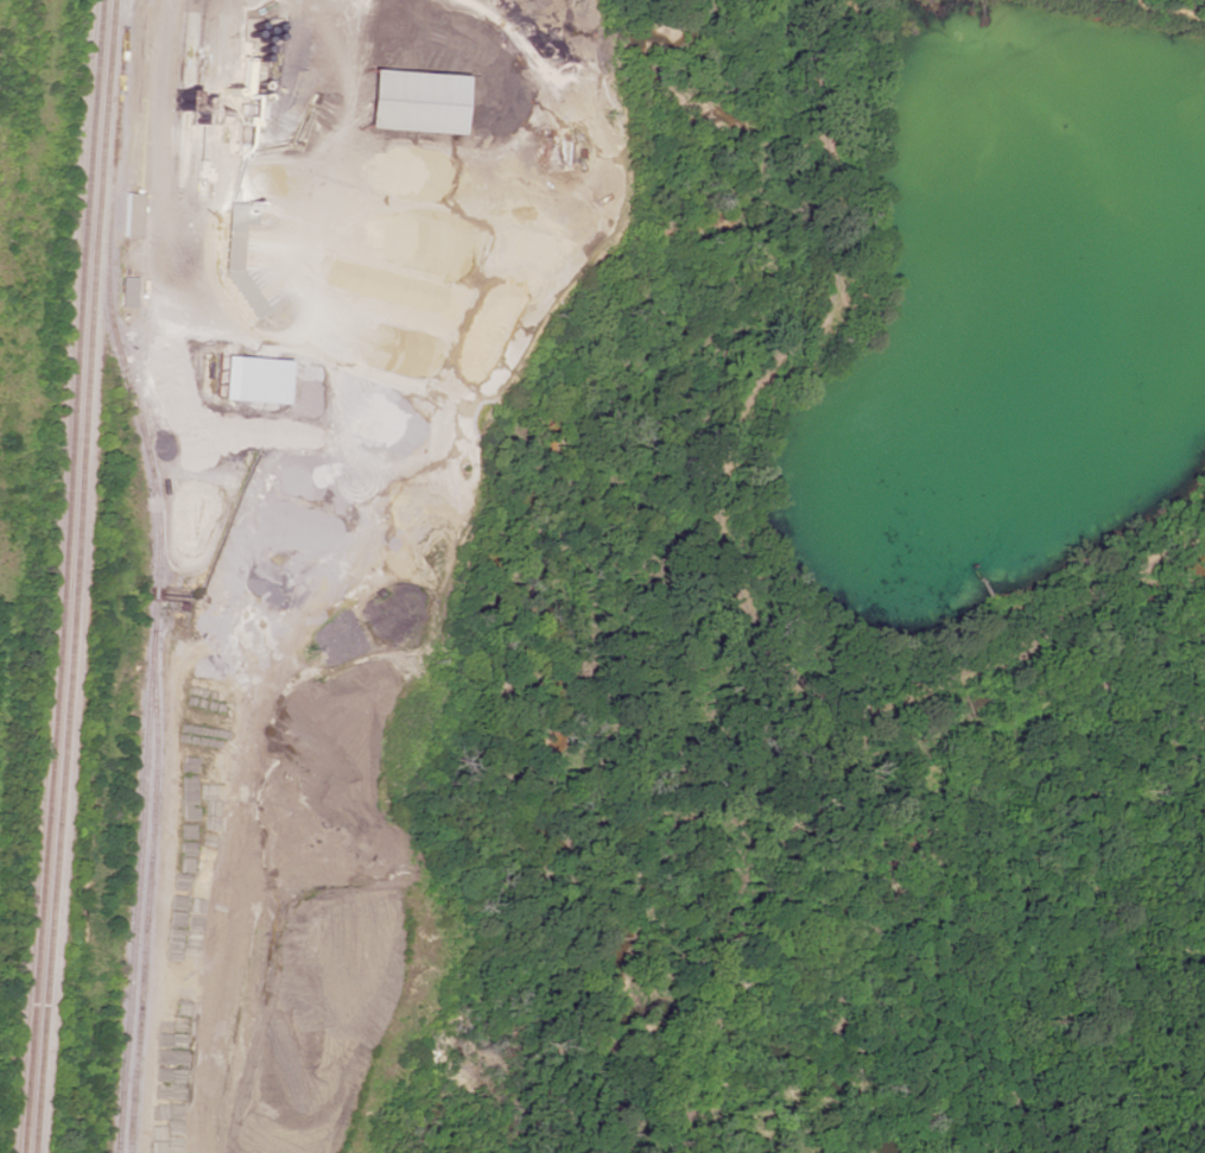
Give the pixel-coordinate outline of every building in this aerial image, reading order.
[(451,75),(362,70),(359,129),(448,133),(451,75)] [(281,403),(283,359),(217,357),(216,401),(281,403)]
